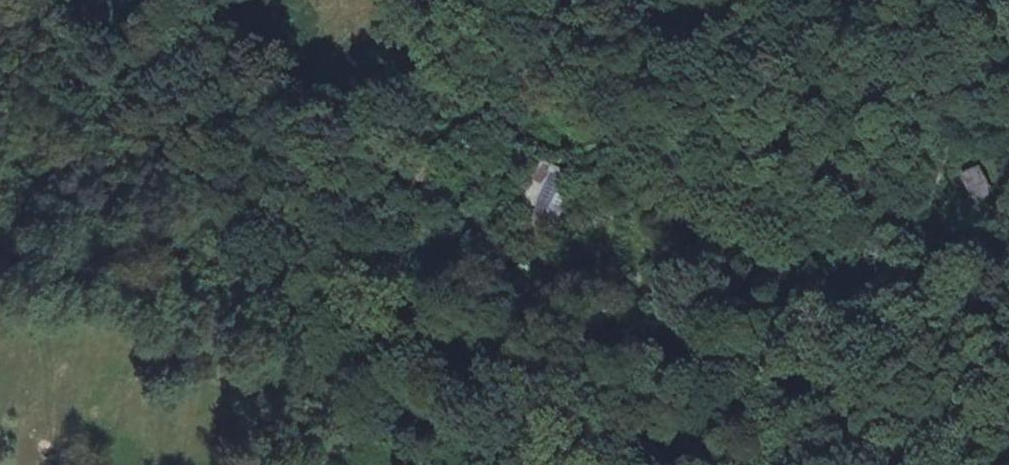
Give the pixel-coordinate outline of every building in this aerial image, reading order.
[(560,221),(579,178),(545,162),(526,206),(560,221)] [(1007,177),(989,188),(1006,213),(1008,211),(1008,180),(1007,177)]
